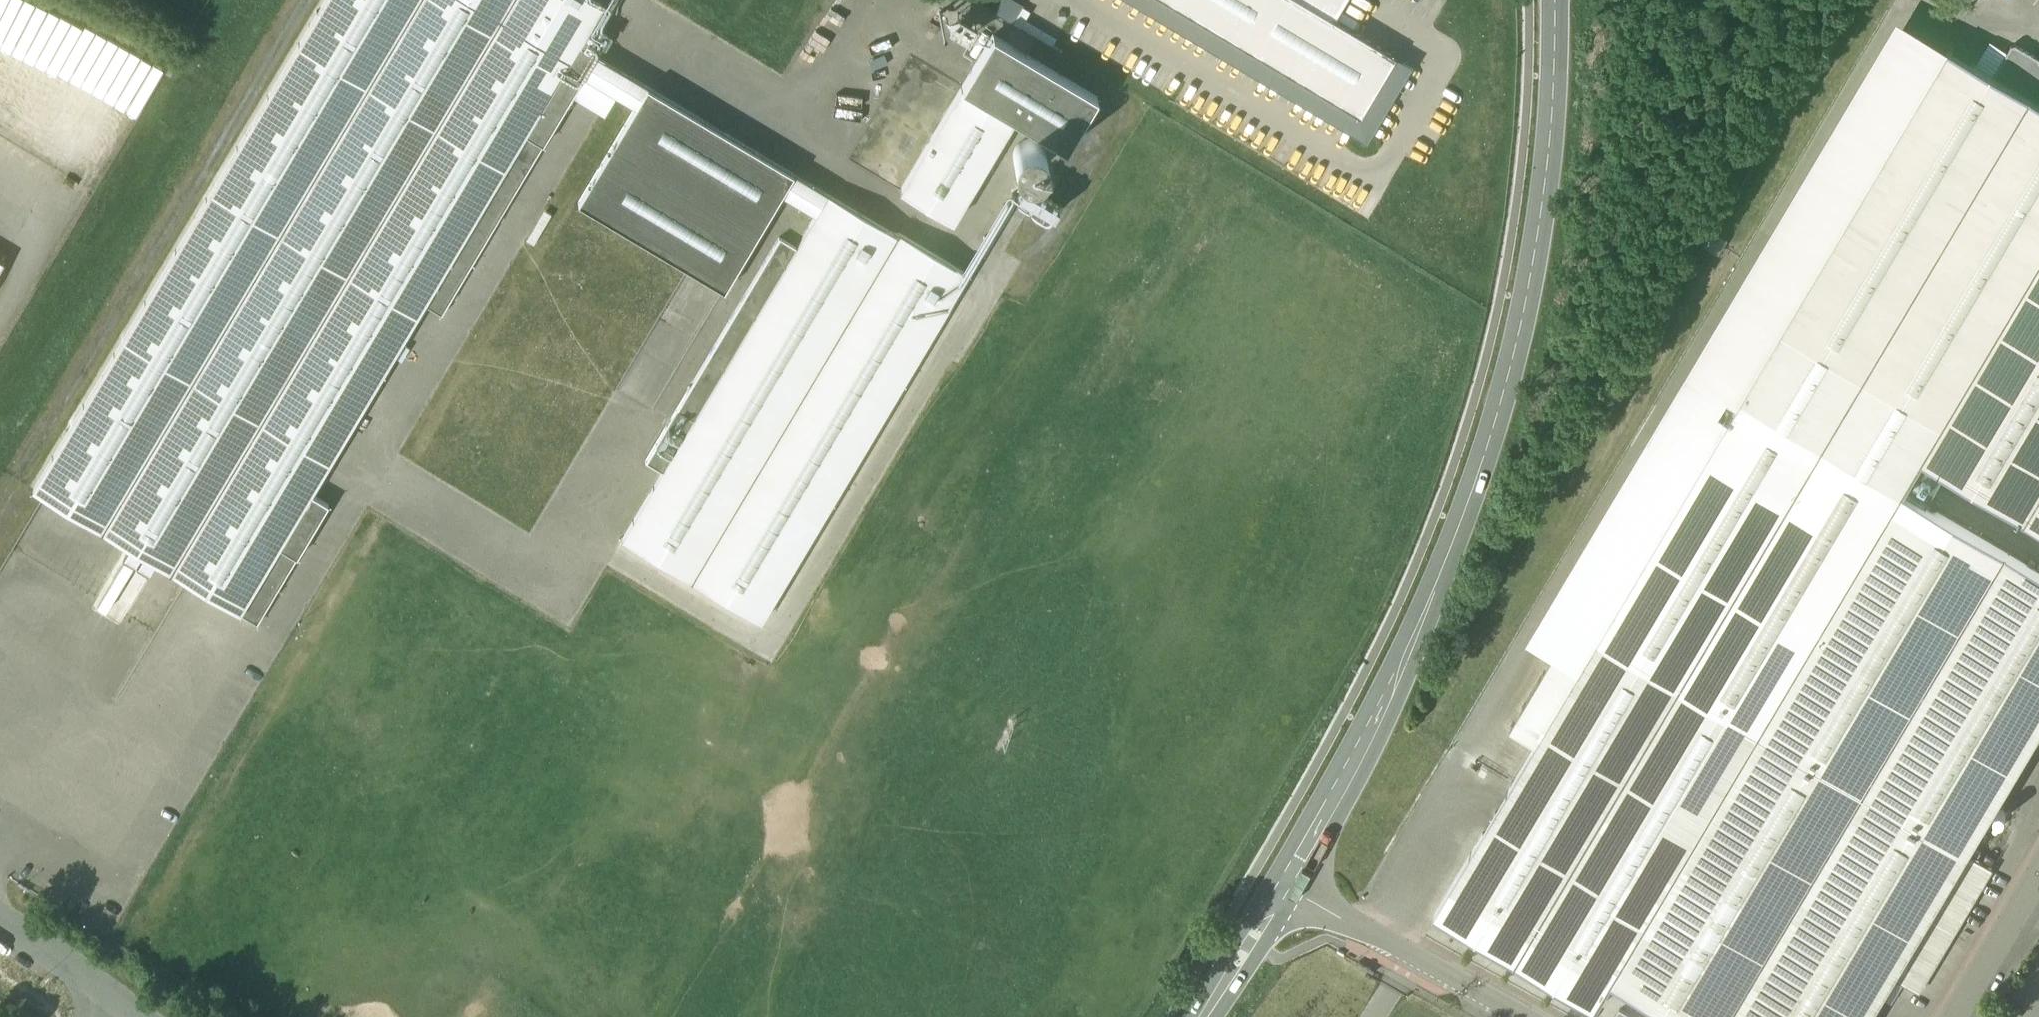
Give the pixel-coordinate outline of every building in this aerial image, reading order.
[(34,490),(258,624),(329,505),(312,495),(425,305),(442,315),(585,76),(636,107),(579,204),(724,291),(782,194),(816,215),(797,248),(779,238),(646,462),(663,473),(623,539),(761,622),(968,275),(899,234),(897,236),(597,57),(608,37),(591,27),(603,7),(591,0),(326,0),(34,490)] [(1000,13),(1019,22),(1028,5),(1017,0),(1007,0),(1000,13)] [(1361,117),(1395,60),(1332,23),(1346,0),(1160,0),(1361,117)] [(1784,331),(1950,49),(1897,17),(1691,365),(1744,396),(1784,331)] [(994,35),(901,191),(953,223),(1015,119),(1066,150),(1098,98),(994,35)] [(2032,53),(2033,52),(2031,51),(2031,52),(2027,49),(2025,48),(2017,43),(2012,44),(2008,51),(2007,52),(2007,53),(1999,67),(1998,67),(1997,69),(1998,69),(1994,75),(2038,101),(2038,56),(2032,53)] [(1950,49),(1784,331),(1744,396),(1902,491),(1921,459),(2038,528),(2038,101),(1994,75),(1950,49)] [(1034,141),(1030,140),(1026,141),(1023,142),(1020,144),(1018,146),(1016,149),(1014,152),(1014,154),(1014,157),(1014,161),(1015,163),(1016,166),(1018,168),(1020,170),(1022,171),(1025,173),(1028,173),(1031,174),(1035,173),(1038,172),(1041,170),(1042,169),(1045,166),(1046,162),(1047,159),(1047,156),(1047,154),(1046,152),(1045,148),(1042,145),(1040,143),(1038,142),(1034,141)] [(1744,396),(1436,914),(1597,1010),(1613,982),(1672,1016),(1871,1016),(1894,977),(1967,855),(2038,734),(2038,572),(1902,491),(1744,396)] [(1967,855),(1894,977),(1920,993),(1993,870),(1967,855)]
